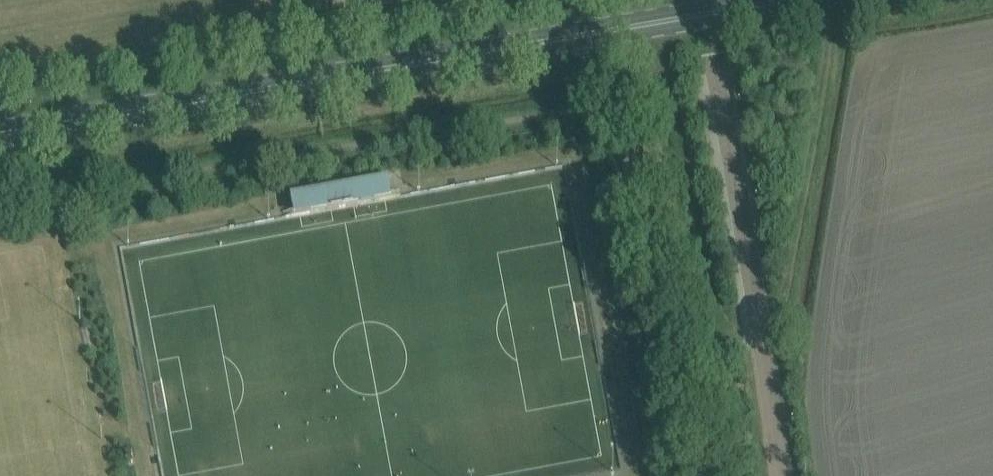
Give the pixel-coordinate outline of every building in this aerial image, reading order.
[(390,193),(388,179),(290,197),(293,211),(283,212),(284,218),(401,196),(400,191),(390,193)]
